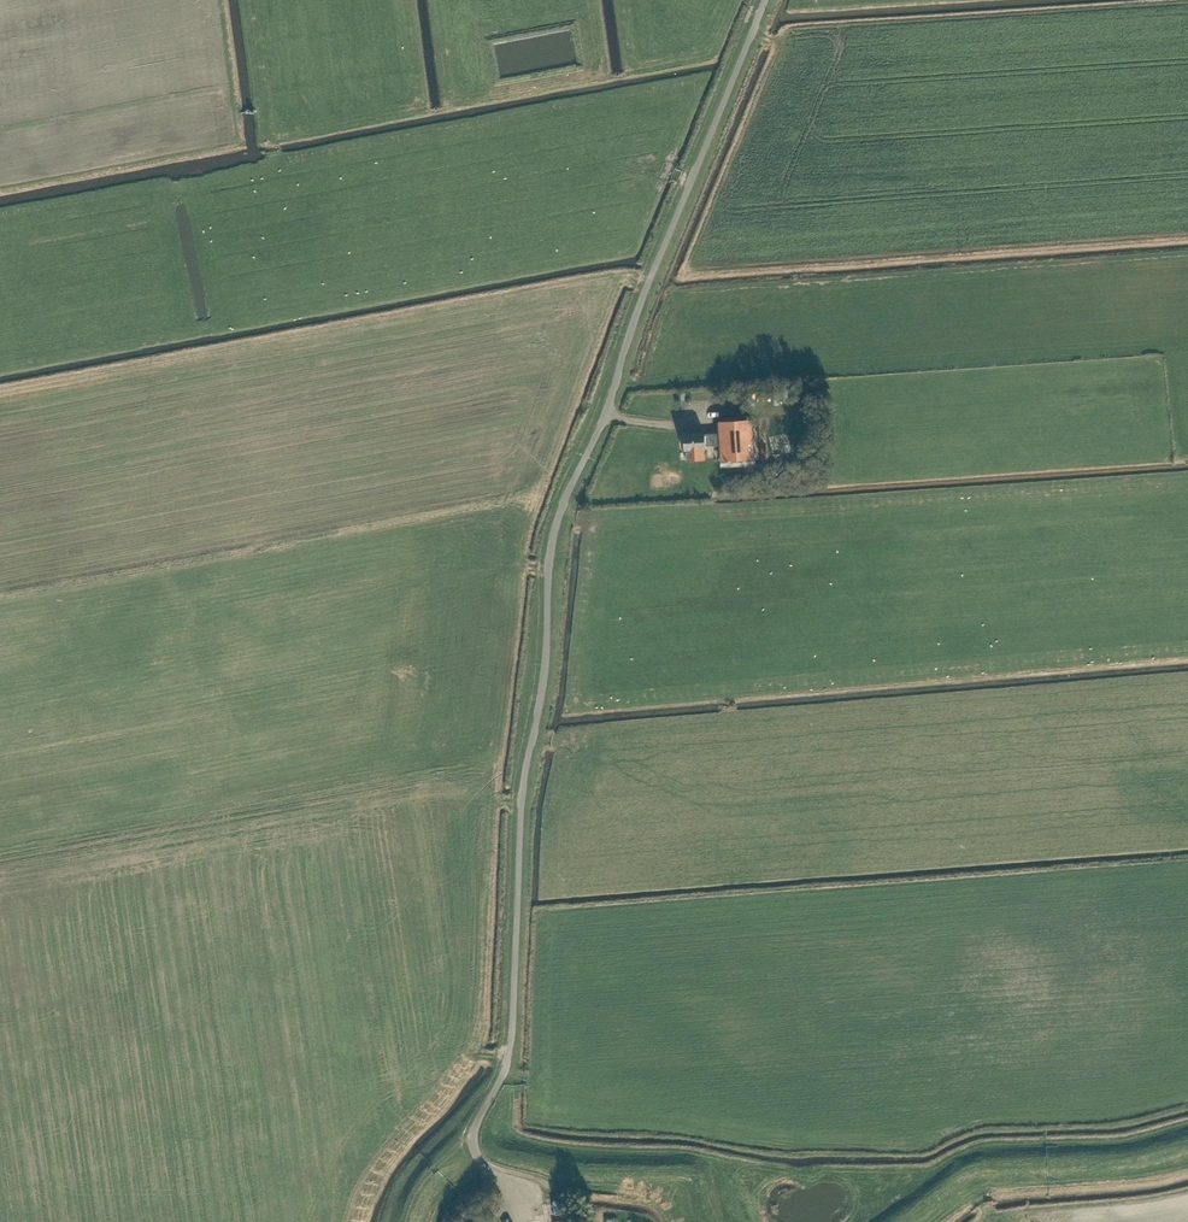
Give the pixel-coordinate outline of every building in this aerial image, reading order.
[(720,431),(721,444),(723,462),(755,459),(752,419),(720,421),(720,431)] [(720,431),(684,434),(686,451),(687,451),(688,461),(706,460),(705,449),(707,449),(707,445),(721,444),(720,431)]
